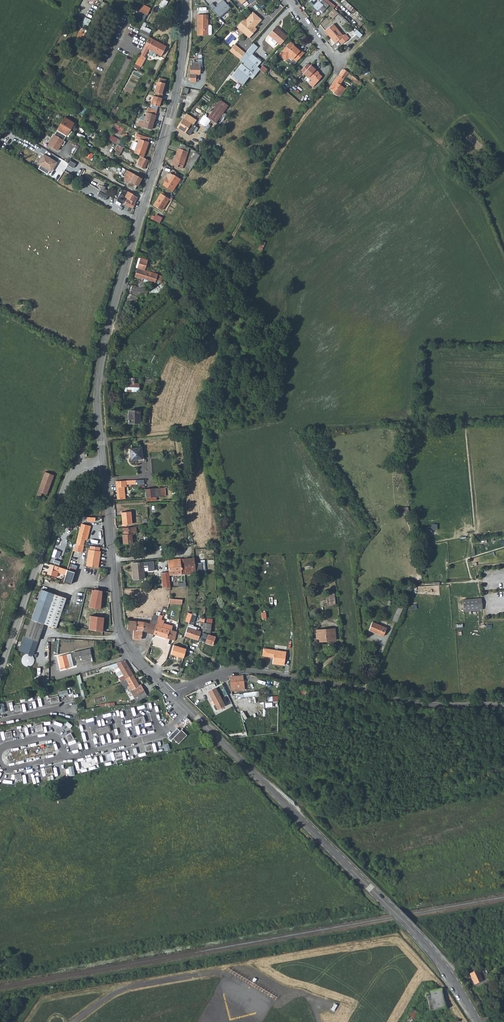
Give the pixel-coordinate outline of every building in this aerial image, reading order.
[(209,6),(219,18),(230,8),(223,0),(221,0),(216,4),(217,6),(215,7),(212,3),(209,6)] [(322,5),(319,2),(316,5),(319,8),(317,10),(316,11),(316,12),(319,15),(322,17),(328,10),(325,8),(322,5)] [(139,11),(148,15),(151,7),(143,4),(139,11)] [(332,18),(337,13),(334,9),(328,14),(332,18)] [(261,19),(252,11),(246,19),(244,18),(236,27),(241,31),(244,31),(250,36),(254,32),(250,29),(252,28),(253,29),(254,26),(261,19)] [(206,14),(196,14),(196,28),(198,28),(198,35),(208,35),(208,19),(206,19),(206,14)] [(146,23),(144,22),(140,29),(149,33),(151,30),(148,29),(144,27),(146,23)] [(348,38),(345,34),(343,36),(333,24),(325,30),(335,43),(338,40),(340,39),(343,43),(348,38)] [(275,27),(268,35),(272,37),(268,41),(274,46),(277,42),(280,45),(287,37),(275,27)] [(165,46),(152,39),(149,37),(139,55),(143,57),(148,49),(150,50),(148,53),(152,55),(154,53),(160,56),(165,46)] [(297,45),(292,41),(284,50),(281,54),(290,62),(292,62),(296,64),(299,61),(305,53),(297,46),(298,45),(297,45)] [(257,47),(253,44),(248,49),(245,53),(240,60),(244,64),(243,65),(242,63),(232,75),(243,84),(249,76),(252,79),(260,69),(257,67),(261,62),(252,54),(258,47),(257,47)] [(233,45),(229,50),(232,53),(240,60),(245,53),(238,47),(237,48),(233,45)] [(298,45),(297,45),(298,45),(297,46),(305,53),(306,51),(298,45)] [(143,57),(139,55),(135,64),(139,67),(144,58),(143,57)] [(194,62),(193,62),(193,61),(191,61),(191,66),(190,66),(190,82),(195,82),(195,81),(198,81),(198,75),(196,75),(196,74),(200,74),(200,70),(200,66),(202,66),(202,62),(201,62),(194,62)] [(309,62),(303,70),(306,72),(314,79),(321,71),(318,69),(316,67),(317,67),(313,63),(312,65),(309,62)] [(340,85),(348,73),(344,70),(342,70),(329,89),(335,93),(334,94),(336,96),(338,96),(343,88),(340,85)] [(356,84),(358,81),(349,74),(347,76),(356,84)] [(150,104),(159,107),(163,94),(162,94),(166,80),(160,78),(159,81),(157,82),(154,92),(155,92),(154,96),(153,96),(150,104)] [(228,109),(219,103),(209,117),(217,122),(224,113),(225,114),(228,109)] [(139,122),(137,125),(152,129),(156,115),(155,115),(156,110),(148,108),(143,123),(139,122)] [(198,121),(187,114),(184,118),(183,118),(177,127),(185,133),(186,132),(189,134),(198,121)] [(207,126),(211,119),(204,114),(199,121),(207,126)] [(65,117),(57,130),(66,136),(67,137),(70,131),(69,130),(74,123),(65,117)] [(66,136),(57,130),(47,145),(58,151),(66,136)] [(138,151),(137,154),(143,157),(148,142),(149,138),(137,134),(136,137),(140,138),(139,140),(138,143),(135,150),(138,151)] [(120,153),(123,147),(118,144),(117,144),(114,150),(115,150),(120,153)] [(178,149),(177,151),(186,157),(188,152),(187,152),(180,149),(178,149)] [(85,156),(90,159),(94,154),(89,151),(85,156)] [(184,165),(186,157),(177,151),(173,165),(178,167),(179,164),(184,165)] [(195,152),(190,159),(195,162),(200,155),(195,152)] [(44,154),(38,164),(41,166),(39,169),(48,174),(50,171),(52,172),(58,162),(44,154)] [(137,163),(135,167),(143,171),(148,160),(141,156),(139,160),(138,160),(137,162),(139,163),(138,164),(137,163)] [(186,167),(191,170),(195,162),(190,159),(186,167)] [(127,170),(125,174),(127,175),(124,179),(128,182),(126,186),(134,190),(137,185),(138,183),(139,183),(142,178),(127,170)] [(180,179),(173,175),(170,180),(166,177),(163,185),(172,191),(180,179)] [(82,190),(90,193),(93,186),(85,183),(82,190)] [(133,195),(133,194),(128,191),(124,197),(127,199),(125,204),(133,208),(135,204),(134,203),(137,197),(133,195)] [(169,199),(161,194),(154,205),(162,210),(169,199)] [(171,201),(169,199),(162,210),(164,211),(166,211),(171,201)] [(148,260),(141,258),(139,257),(135,268),(137,268),(135,277),(140,278),(140,277),(141,278),(154,282),(156,279),(161,281),(163,276),(157,275),(157,274),(145,270),(146,266),(147,267),(149,261),(147,261),(148,260)] [(141,278),(140,281),(143,282),(141,288),(143,288),(145,281),(153,284),(154,282),(141,278)] [(143,282),(140,281),(138,287),(132,285),(130,293),(149,299),(166,287),(163,283),(151,292),(148,291),(148,290),(143,288),(141,288),(143,282)] [(138,297),(129,294),(129,296),(128,300),(127,302),(135,305),(135,304),(140,306),(143,303),(136,301),(138,297)] [(134,391),(134,378),(126,378),(125,391),(134,391)] [(139,412),(129,411),(129,423),(139,422),(139,412)] [(142,447),(130,448),(131,460),(143,459),(142,447)] [(45,472),(36,495),(45,498),(53,475),(45,472)] [(117,487),(118,499),(125,499),(125,487),(127,487),(127,484),(126,484),(126,480),(117,481),(117,487)] [(155,489),(145,489),(146,498),(155,497),(155,489)] [(131,512),(122,512),(123,525),(132,524),(131,512)] [(73,551),(82,553),(83,545),(84,545),(85,540),(89,526),(82,524),(78,538),(77,543),(75,543),(73,551)] [(137,534),(136,527),(124,528),(125,534),(123,534),(124,544),(133,543),(132,534),(137,534)] [(57,544),(63,547),(66,540),(59,538),(57,544)] [(98,568),(101,552),(100,552),(101,547),(92,546),(91,550),(90,550),(87,566),(98,568)] [(194,558),(184,559),(185,575),(196,574),(194,558)] [(168,560),(169,571),(169,572),(169,576),(185,575),(184,559),(181,559),(168,560)] [(155,561),(143,562),(144,566),(148,566),(148,571),(156,571),(155,561)] [(143,562),(132,563),(134,580),(145,579),(144,566),(143,562)] [(58,572),(66,575),(67,570),(55,565),(50,564),(49,567),(53,568),(51,575),(57,576),(58,572)] [(65,578),(64,582),(71,584),(73,577),(75,572),(67,570),(66,575),(65,578)] [(161,573),(162,588),(170,588),(169,576),(169,572),(161,573)] [(65,597),(41,588),(24,637),(22,636),(18,650),(27,653),(27,654),(29,655),(30,654),(32,655),(36,642),(36,641),(43,622),(55,626),(65,597)] [(93,589),(87,607),(99,609),(102,591),(93,589)] [(335,596),(327,597),(328,606),(336,605),(335,596)] [(482,598),(462,599),(463,612),(483,610),(482,598)] [(170,639),(175,640),(177,632),(172,630),(173,626),(168,624),(166,629),(162,627),(164,623),(164,621),(162,620),(163,616),(160,615),(159,619),(154,634),(170,639)] [(88,616),(87,630),(101,631),(102,617),(88,616)] [(143,631),(154,634),(159,619),(152,617),(150,624),(144,622),(137,621),(136,630),(134,630),(133,639),(142,640),(143,631)] [(127,629),(134,630),(136,630),(137,621),(128,621),(127,629)] [(387,628),(372,622),(369,630),(383,636),(387,628)] [(192,629),(188,627),(185,636),(197,640),(200,632),(196,630),(197,628),(193,626),(192,629)] [(335,629),(316,631),(317,642),(336,640),(335,629)] [(200,641),(205,643),(209,634),(203,632),(200,641)] [(215,637),(209,634),(205,643),(213,645),(215,637)] [(171,654),(183,658),(186,649),(174,645),(171,654)] [(92,658),(90,649),(74,653),(75,657),(81,656),(82,660),(92,658)] [(267,657),(273,658),(272,664),(284,666),(286,652),(268,649),(267,657)] [(74,666),(71,654),(58,656),(61,669),(74,666)] [(121,679),(123,680),(125,679),(133,675),(125,660),(111,665),(112,668),(114,667),(118,666),(124,676),(122,676),(121,679)] [(130,691),(136,702),(147,696),(141,685),(139,686),(133,675),(125,679),(132,690),(130,691)] [(232,690),(245,689),(244,681),(231,682),(232,690)] [(222,684),(208,691),(215,704),(212,705),(215,711),(225,706),(221,699),(224,697),(228,695),(222,684)] [(267,709),(279,707),(278,700),(266,701),(267,709)] [(132,707),(124,708),(125,716),(132,715),(132,707)] [(105,721),(113,719),(111,712),(103,714),(105,721)] [(188,735),(183,729),(181,731),(178,728),(169,738),(172,741),(174,738),(179,744),(188,735)] [(104,734),(97,736),(98,744),(105,742),(104,734)] [(160,742),(153,744),(155,752),(162,750),(160,742)] [(94,759),(79,763),(81,770),(96,765),(94,759)] [(480,969),(478,965),(468,970),(470,974),(469,974),(474,985),(475,984),(476,988),(490,982),(488,978),(487,979),(481,981),(479,975),(482,973),(480,969)] [(441,989),(430,991),(434,1010),(445,1008),(441,989)] [(412,1009),(407,1020),(406,1021),(412,1021),(417,1011),(412,1009)]
